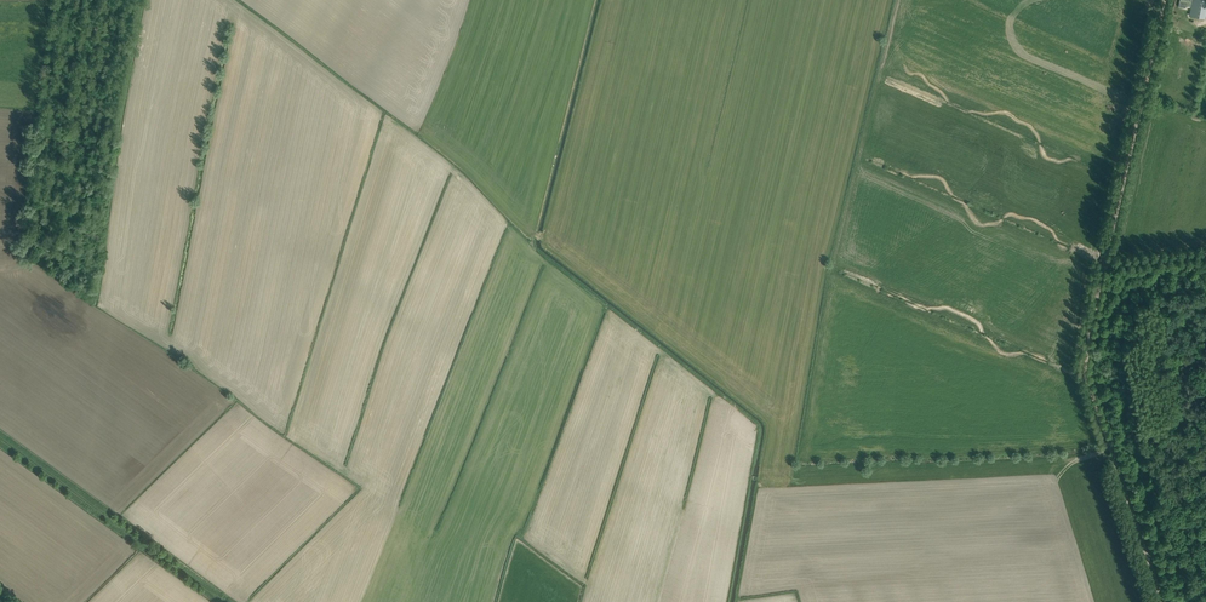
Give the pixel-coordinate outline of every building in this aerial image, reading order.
[(1190,15),(1205,18),(1205,14),(1205,0),(1193,0),(1190,15)]
